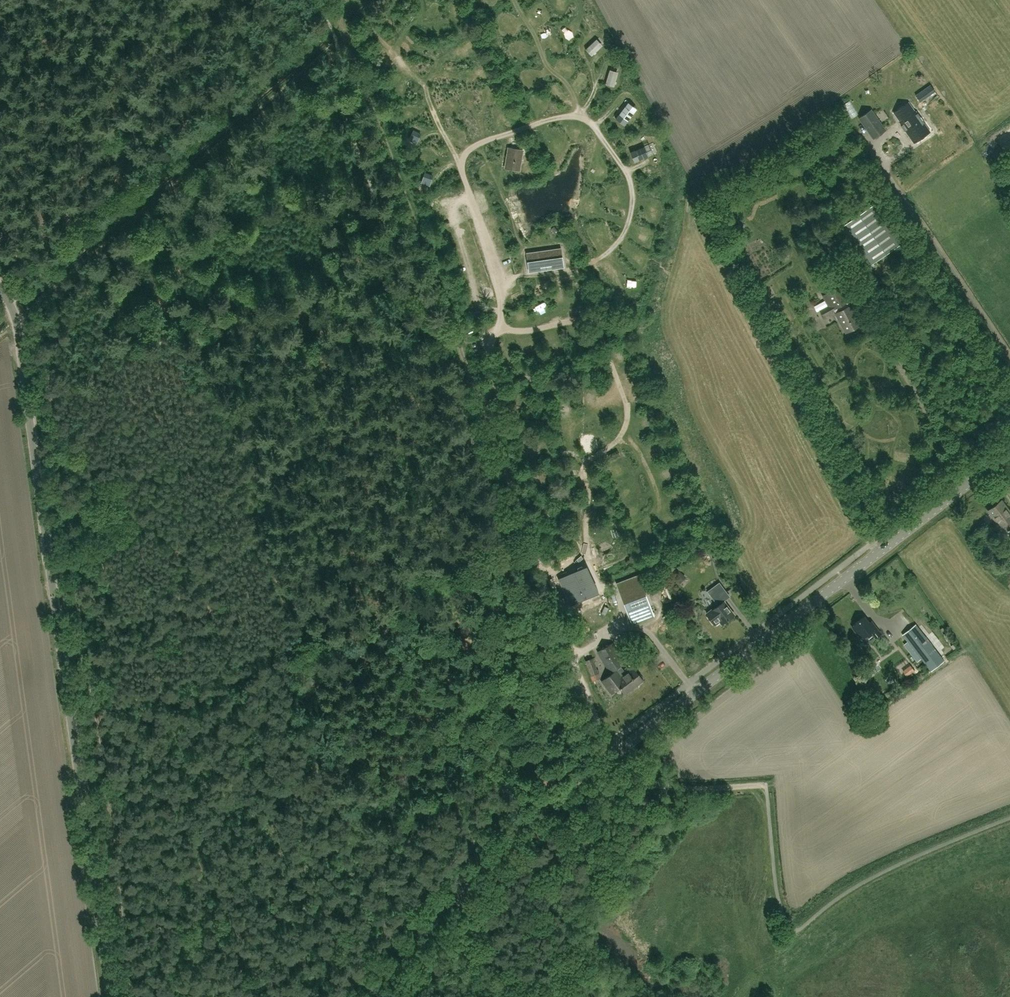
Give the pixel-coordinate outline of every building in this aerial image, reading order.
[(585,48),(592,55),(601,47),(595,40),(585,48)] [(605,84),(614,86),(618,74),(609,72),(605,84)] [(920,101),(935,91),(930,85),(916,95),(920,101)] [(627,100),(614,118),(624,126),(636,108),(627,100)] [(909,101),(894,111),(901,121),(900,122),(914,142),(931,131),(917,111),(916,111),(909,101)] [(853,103),(848,104),(853,118),(858,117),(853,103)] [(871,110),(860,118),(874,138),(885,130),(871,110)] [(414,131),(411,136),(418,139),(421,134),(414,131)] [(650,142),(630,149),(635,161),(653,153),(650,142)] [(426,173),(423,178),(431,181),(433,176),(426,173)] [(868,267),(904,242),(877,202),(840,227),(868,267)] [(528,255),(530,268),(538,267),(538,269),(562,265),(560,250),(528,255)] [(844,285),(823,296),(826,295),(831,304),(820,310),(824,317),(835,311),(836,313),(835,313),(846,333),(861,325),(855,314),(856,314),(851,305),(848,301),(851,299),(851,298),(848,300),(841,287),(844,285)] [(556,350),(557,357),(566,356),(565,349),(556,350)] [(591,360),(584,366),(591,373),(598,367),(591,360)] [(569,371),(565,378),(573,382),(577,375),(569,371)] [(538,376),(534,383),(541,388),(546,381),(538,376)] [(520,406),(523,395),(513,392),(510,403),(520,406)] [(595,395),(590,399),(596,406),(601,402),(595,395)] [(661,440),(654,443),(656,448),(664,445),(661,440)] [(603,499),(596,503),(600,512),(607,508),(603,499)] [(1009,528),(1009,511),(1002,501),(989,511),(997,521),(995,523),(1003,533),(1009,528)] [(724,555),(713,557),(715,564),(726,561),(724,555)] [(562,560),(564,570),(581,566),(578,556),(562,560)] [(584,567),(564,577),(576,602),(596,593),(584,567)] [(652,614),(639,577),(618,585),(631,621),(652,614)] [(723,624),(735,615),(722,598),(729,594),(720,582),(708,591),(719,606),(713,610),(713,611),(708,615),(715,625),(721,621),(723,624)] [(873,601),(877,610),(884,607),(881,598),(873,601)] [(869,643),(873,640),(882,633),(872,621),(870,623),(865,616),(854,624),(855,625),(853,627),(861,638),(863,636),(869,643)] [(931,671),(945,661),(917,625),(903,636),(931,671)] [(612,671),(621,666),(625,664),(613,643),(598,652),(610,673),(612,671)] [(598,673),(593,658),(586,660),(591,675),(598,673)] [(625,694),(643,680),(634,668),(626,673),(621,666),(612,671),(613,673),(602,681),(607,688),(612,694),(620,687),(625,694)]
